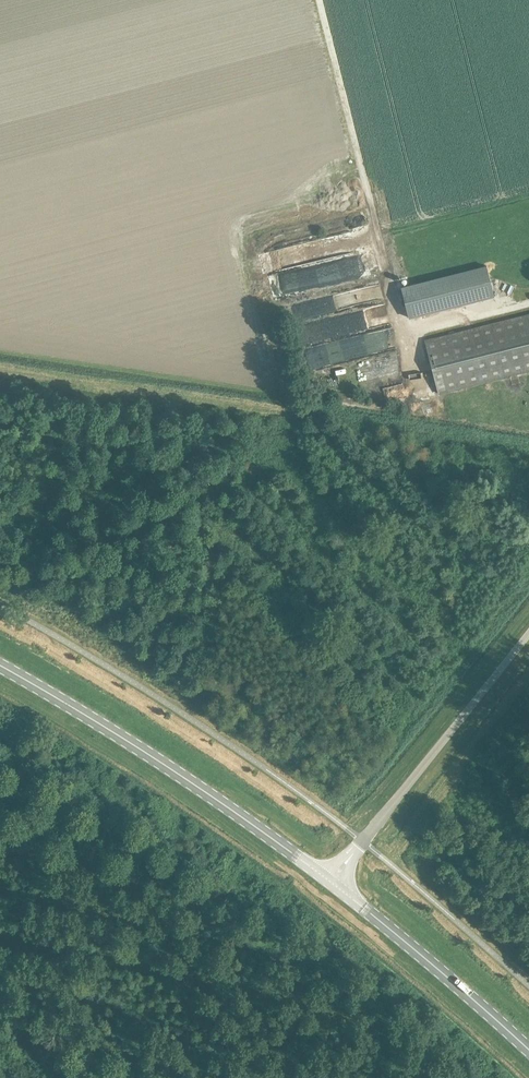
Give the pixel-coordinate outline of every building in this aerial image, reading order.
[(452,231),(435,234),(437,248),(455,245),(452,231)] [(331,242),(276,252),(279,270),(334,260),(331,242)] [(406,316),(456,307),(451,279),(453,279),(452,275),(434,278),(436,284),(422,287),(424,296),(403,300),(406,316)] [(462,281),(467,302),(472,301),(467,280),(462,281)] [(528,371),(528,314),(426,340),(439,394),(528,371)] [(334,319),(302,323),(305,343),(336,338),(334,319)] [(327,373),(329,388),(405,376),(402,359),(373,363),(372,358),(335,364),(336,371),(327,373)] [(391,400),(401,398),(398,389),(409,386),(408,382),(387,387),(391,400)]
